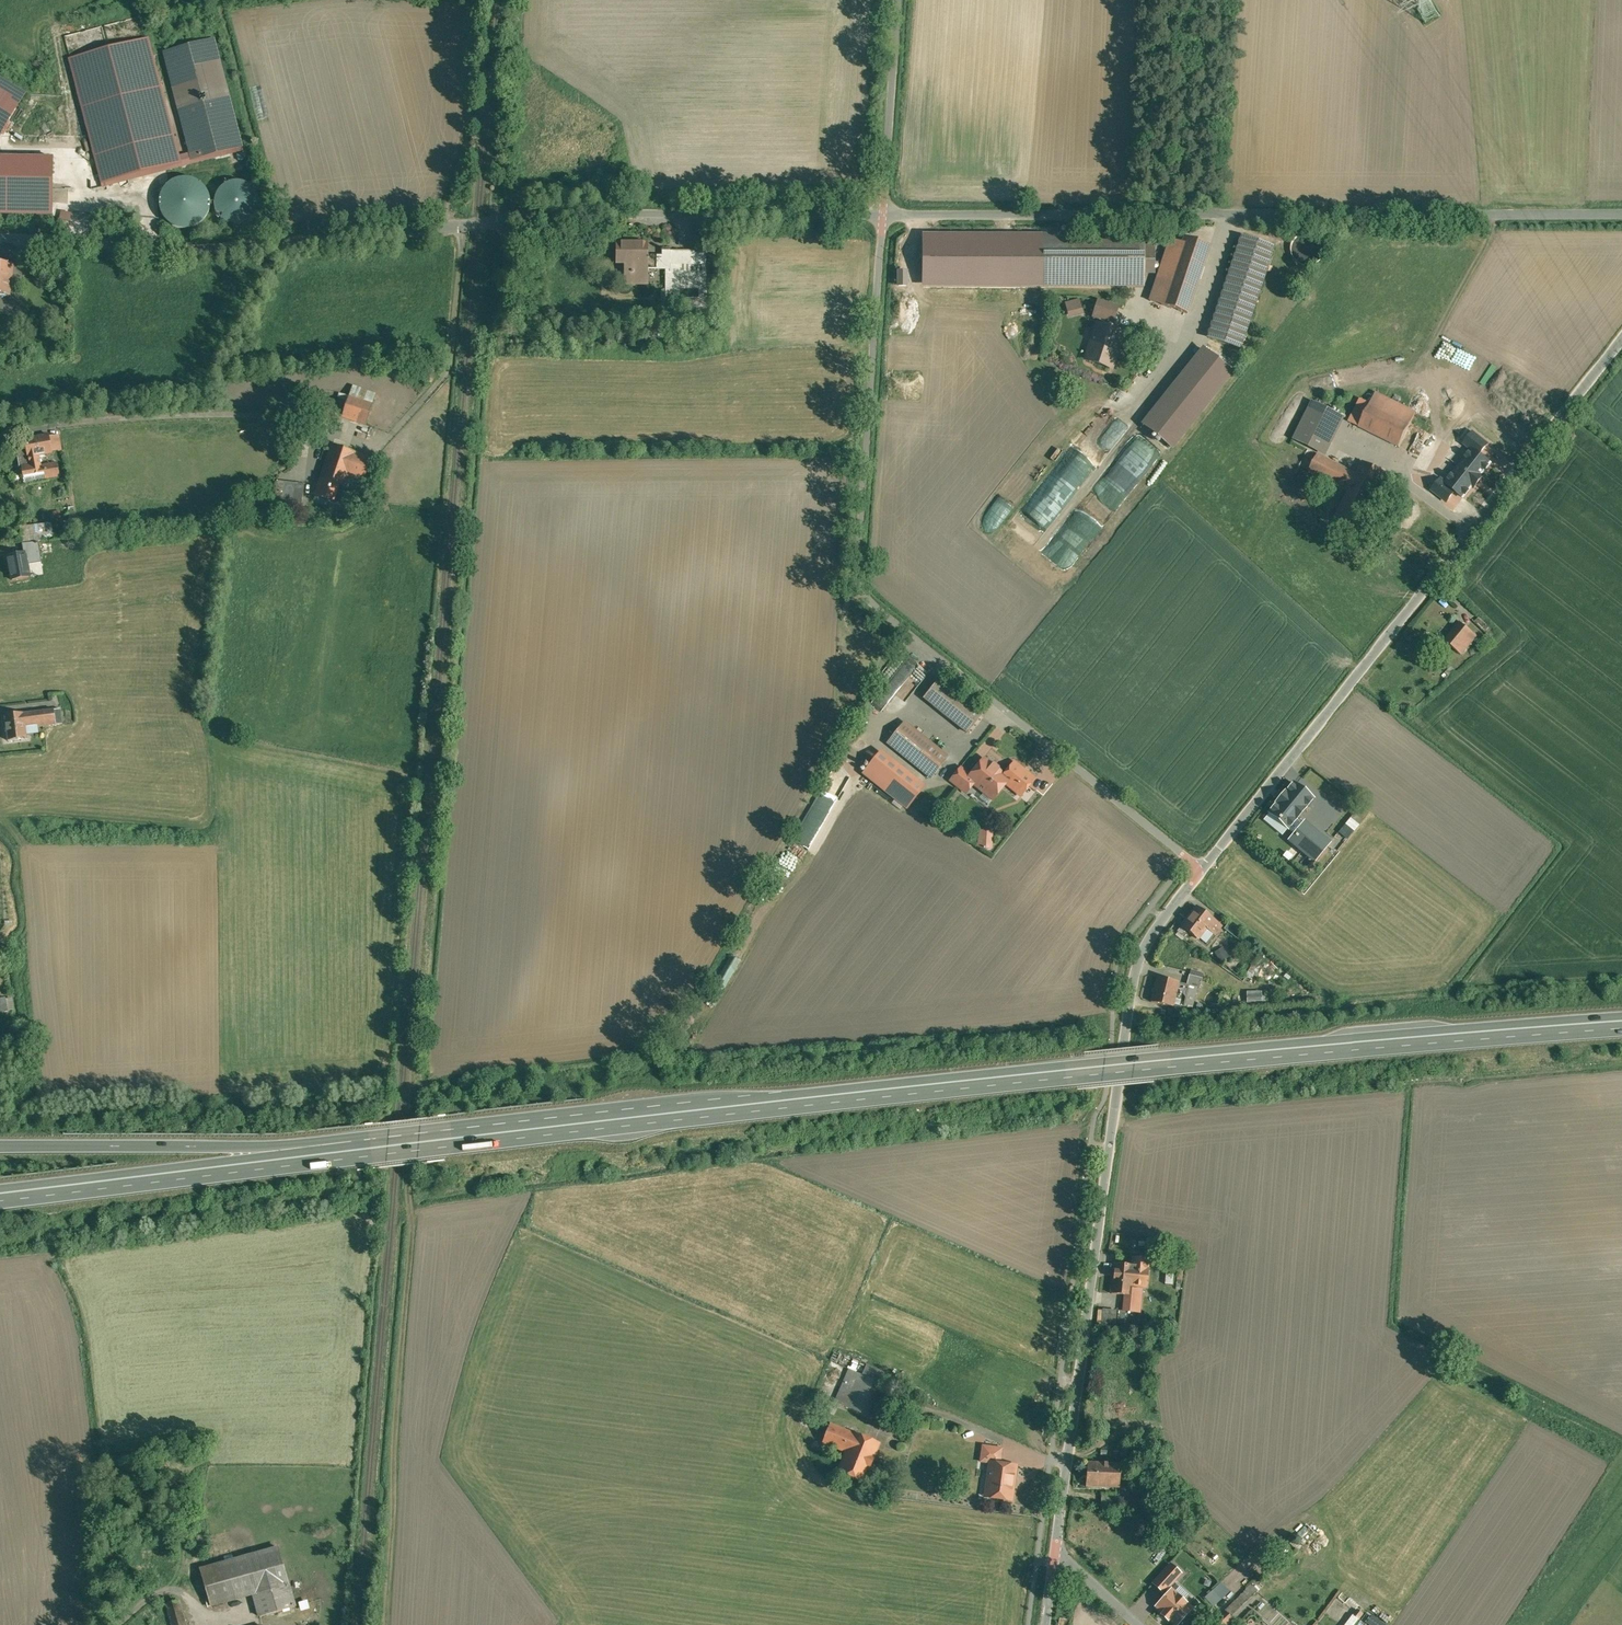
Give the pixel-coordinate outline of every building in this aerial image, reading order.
[(214,40),(165,53),(193,158),(241,146),(214,40)] [(70,62),(103,189),(182,168),(149,41),(70,62)] [(26,94),(0,79),(0,139),(26,94)] [(0,160),(0,217),(52,218),(53,161),(0,160)] [(182,232),(192,231),(200,228),(207,221),(211,214),(213,206),(212,197),(208,189),(202,183),(195,179),(186,178),(178,179),(170,182),(163,189),(159,197),(158,207),(161,216),(166,223),(173,229),(182,232)] [(241,181),(237,181),(234,181),(232,182),(230,182),(227,184),(225,185),(223,187),(221,188),(220,190),(218,192),(217,195),(216,198),(215,200),(215,202),(215,204),(216,208),(216,210),(217,213),(219,216),(221,218),(223,220),(224,222),(226,223),(228,224),(230,225),(234,225),(238,226),(242,225),(244,225),(247,224),(249,223),(251,221),(253,220),(255,218),(257,215),(258,212),(259,211),(259,209),(260,206),(260,203),(260,201),(259,199),(259,197),(258,195),(258,194),(256,191),(254,189),(252,187),(250,185),(249,184),(246,183),(244,182),(241,181)] [(72,220),(73,213),(63,211),(62,218),(72,220)] [(1304,233),(1301,234),(1299,235),(1297,237),(1296,238),(1294,241),(1293,243),(1292,245),(1292,247),(1292,250),(1292,252),(1292,254),(1293,256),(1294,259),(1296,261),(1298,263),(1300,264),(1302,265),(1304,266),(1309,267),(1313,266),(1316,265),(1318,263),(1320,261),(1322,260),(1323,258),(1324,255),(1325,253),(1325,251),(1325,249),(1325,247),(1325,246),(1325,245),(1324,243),(1323,240),(1321,238),(1319,236),(1317,235),(1315,234),(1312,233),(1310,233),(1307,233),(1304,233)] [(1143,236),(927,237),(928,280),(1144,278),(1144,273),(1154,273),(1154,247),(1143,247),(1143,236)] [(1183,243),(1166,295),(1158,292),(1155,301),(1163,304),(1163,305),(1188,313),(1210,245),(1185,237),(1183,243)] [(1242,237),(1209,337),(1240,347),(1274,247),(1242,237)] [(1183,243),(1169,239),(1152,290),(1158,292),(1166,295),(1183,243)] [(647,243),(618,243),(618,263),(626,263),(626,284),(647,284),(647,268),(654,268),(654,256),(647,256),(647,243)] [(663,256),(654,256),(654,268),(667,268),(670,268),(670,264),(670,251),(663,251),(663,256)] [(691,251),(670,251),(670,264),(691,265),(691,258),(691,251)] [(679,271),(670,271),(670,268),(667,268),(667,303),(707,304),(707,258),(700,258),(700,284),(700,293),(700,298),(679,298),(679,284),(679,271)] [(691,258),(691,265),(670,264),(670,268),(670,271),(679,271),(679,284),(700,284),(700,258),(691,258)] [(0,262),(0,292),(10,294),(14,264),(0,262)] [(700,284),(679,284),(679,293),(700,293),(700,284)] [(1079,301),(1065,305),(1069,317),(1082,313),(1079,301)] [(1118,307),(1099,301),(1094,316),(1101,318),(1112,322),(1113,322),(1118,307)] [(1112,322),(1101,318),(1099,325),(1098,325),(1087,359),(1112,367),(1123,333),(1110,329),(1112,322)] [(1208,348),(1145,426),(1172,448),(1236,370),(1208,348)] [(376,395),(352,387),(350,396),(373,404),(376,395)] [(1417,412),(1376,393),(1371,403),(1412,422),(1417,412)] [(339,403),(327,399),(322,416),(331,419),(332,413),(342,417),(350,396),(342,394),(339,403)] [(373,404),(350,396),(342,417),(366,425),(373,404)] [(1362,399),(1351,422),(1360,426),(1371,403),(1362,399)] [(1344,418),(1313,403),(1302,427),(1332,442),(1344,418)] [(1412,422),(1371,403),(1360,426),(1401,446),(1412,422)] [(1332,442),(1302,427),(1295,439),(1326,454),(1332,442)] [(1470,432),(1430,489),(1452,504),(1459,493),(1469,500),(1497,460),(1482,449),(1486,444),(1470,432)] [(49,434),(25,438),(26,445),(17,446),(20,468),(23,468),(25,481),(59,475),(57,462),(41,464),(39,455),(52,453),(52,451),(49,436),(49,434)] [(59,434),(49,436),(52,451),(61,449),(59,434)] [(332,445),(327,462),(327,461),(316,494),(328,499),(328,501),(342,506),(349,487),(345,486),(349,476),(356,453),(332,445)] [(372,458),(356,453),(349,476),(364,481),(372,458)] [(1359,474),(1319,454),(1310,472),(1350,492),(1359,474)] [(1387,472),(1365,461),(1350,492),(1335,521),(1342,525),(1344,522),(1359,529),(1387,472)] [(1032,546),(1077,488),(1052,469),(1034,492),(1035,501),(1040,501),(1040,502),(1023,523),(1023,532),(1018,532),(1016,534),(1032,546)] [(304,484),(278,481),(276,500),(302,503),(304,484)] [(1074,566),(1093,533),(1076,523),(1063,548),(1071,552),(1067,559),(1062,556),(1057,566),(1064,570),(1068,563),(1074,566)] [(55,538),(55,524),(22,525),(22,539),(55,538)] [(38,541),(38,542),(40,551),(40,556),(53,554),(52,540),(38,541)] [(38,542),(24,543),(26,552),(26,554),(40,551),(38,542)] [(26,552),(7,556),(11,579),(30,576),(28,563),(41,560),(40,556),(40,551),(26,554),(26,552)] [(1496,633),(1479,618),(1475,622),(1492,638),(1496,633)] [(1477,636),(1461,622),(1445,641),(1462,654),(1477,636)] [(895,685),(896,683),(900,686),(912,670),(904,663),(891,681),(895,685)] [(982,715),(938,681),(924,698),(968,733),(982,715)] [(53,710),(24,713),(26,726),(37,724),(38,727),(55,725),(53,710)] [(24,713),(5,715),(8,740),(27,738),(26,726),(24,713)] [(949,757),(905,722),(888,743),(931,778),(949,757)] [(927,787),(883,753),(865,775),(909,810),(927,787)] [(992,765),(985,759),(971,776),(968,779),(973,784),(993,800),(1009,779),(999,771),(998,768),(995,765),(992,765)] [(971,776),(962,768),(951,781),(966,793),(973,784),(968,779),(971,776)] [(1294,784),(1270,813),(1288,828),(1312,799),(1294,784)] [(812,850),(831,807),(814,799),(794,842),(812,850)] [(1355,813),(1347,824),(1357,831),(1365,820),(1355,813)] [(1329,844),(1304,823),(1290,840),(1315,860),(1329,844)] [(1349,840),(1355,832),(1347,824),(1340,832),(1349,840)] [(993,831),(982,831),(981,848),(992,849),(993,831)] [(1222,926),(1197,906),(1182,925),(1199,939),(1206,928),(1215,935),(1222,926)] [(1241,931),(1229,922),(1224,929),(1236,937),(1241,931)] [(1217,951),(1222,960),(1229,957),(1224,947),(1217,951)] [(1247,958),(1243,970),(1255,973),(1259,961),(1247,958)] [(1202,978),(1189,974),(1186,985),(1189,985),(1189,986),(1199,989),(1202,978)] [(1148,976),(1142,998),(1151,1001),(1157,978),(1148,976)] [(1186,985),(1157,977),(1151,1002),(1183,1010),(1189,986),(1189,985),(1186,985)] [(0,999),(0,1012),(7,1011),(11,1010),(9,998),(0,999)] [(12,1017),(8,1017),(10,1028),(22,1026),(20,1015),(12,1017)] [(1133,1265),(1115,1264),(1112,1294),(1131,1296),(1132,1285),(1147,1287),(1148,1269),(1149,1259),(1134,1257),(1133,1265)] [(1169,1269),(1182,1271),(1183,1262),(1171,1260),(1169,1269)] [(885,1385),(850,1369),(835,1402),(870,1418),(885,1385)] [(854,1433),(830,1424),(823,1443),(830,1446),(846,1452),(854,1433)] [(880,1443),(854,1433),(846,1452),(838,1472),(864,1483),(880,1443)] [(830,1446),(823,1443),(820,1449),(828,1452),(830,1446)] [(1003,1448),(983,1446),(981,1461),(990,1463),(990,1462),(1000,1463),(1003,1448)] [(1000,1463),(990,1462),(990,1463),(989,1473),(992,1473),(989,1497),(1012,1500),(1017,1466),(1000,1463)] [(1121,1463),(1088,1462),(1086,1486),(1120,1487),(1121,1463)] [(1116,1493),(1102,1493),(1101,1506),(1116,1507),(1116,1493)] [(216,1565),(201,1569),(212,1606),(254,1594),(289,1584),(279,1547),(240,1558),(216,1565)] [(238,1552),(215,1559),(216,1565),(240,1558),(238,1552)] [(1163,1592),(1168,1587),(1180,1573),(1171,1564),(1153,1583),(1163,1592)] [(289,1584),(254,1594),(260,1617),(295,1607),(289,1584)] [(1167,1595),(1156,1606),(1163,1613),(1161,1614),(1168,1620),(1170,1618),(1177,1624),(1192,1608),(1168,1587),(1163,1592),(1167,1595)] [(168,1604),(176,1624),(191,1624),(181,1599),(168,1604)] [(1210,1624),(1228,1624),(1233,1620),(1225,1611),(1230,1606),(1210,1624)] [(1360,1618),(1354,1613),(1346,1624),(1355,1624),(1360,1618)]
